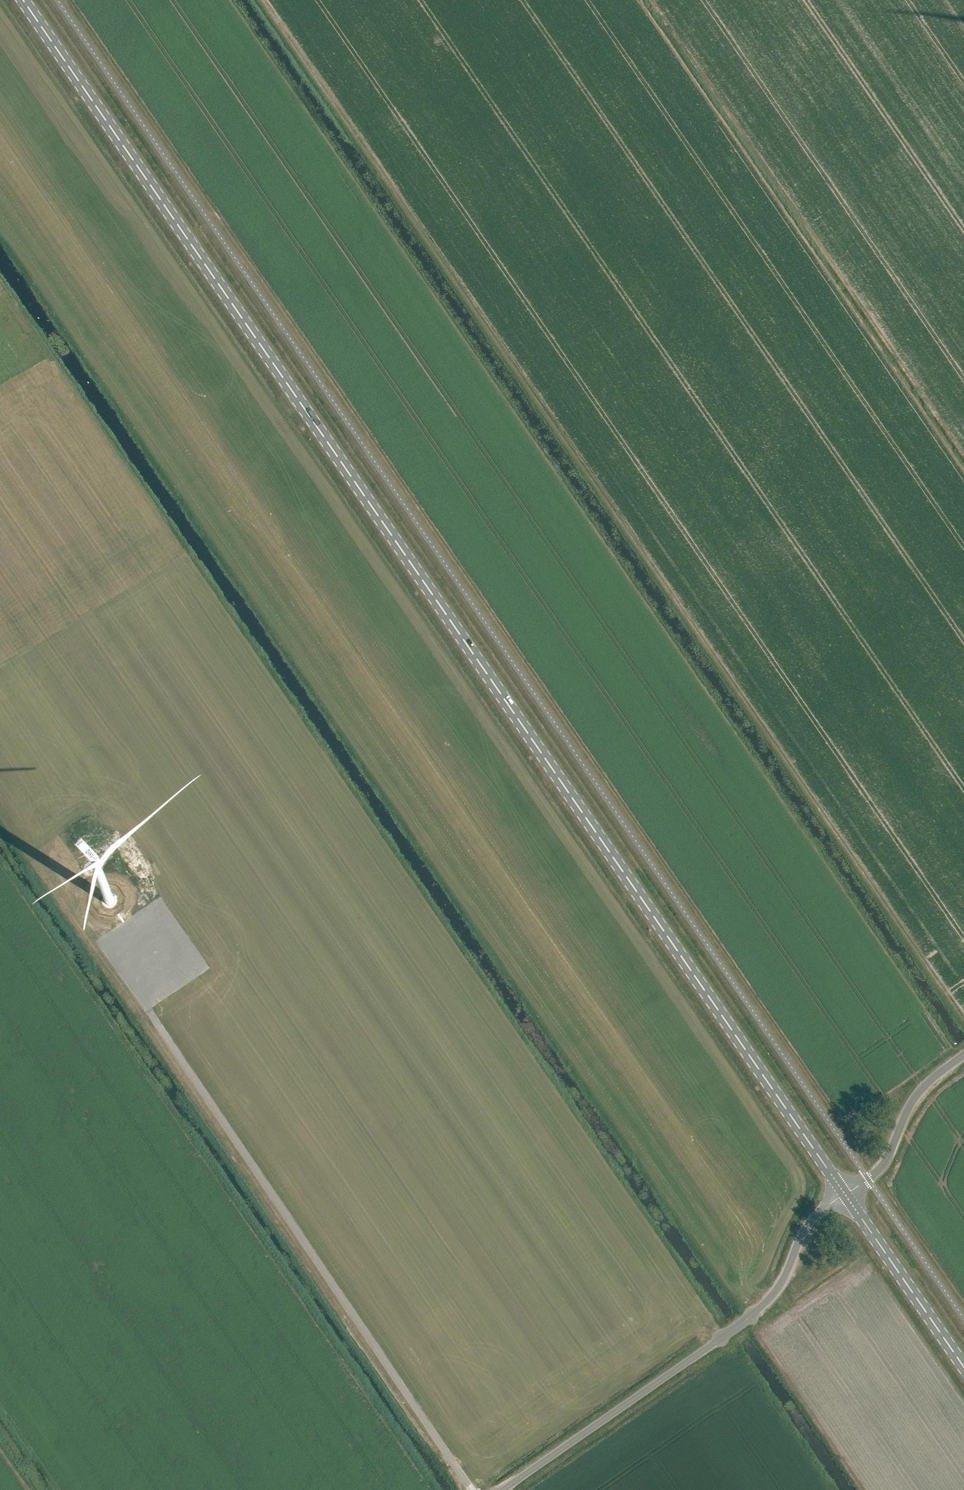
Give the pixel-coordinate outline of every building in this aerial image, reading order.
[(105,900),(105,901),(105,902),(105,903),(106,904),(106,905),(107,905),(108,905),(109,906),(110,906),(111,905),(112,905),(112,904),(113,904),(114,903),(114,902),(114,901),(114,900),(114,899),(114,898),(113,898),(112,897),(111,896),(110,896),(109,896),(108,896),(107,896),(107,897),(106,897),(106,898),(105,898),(105,899),(105,900)]
